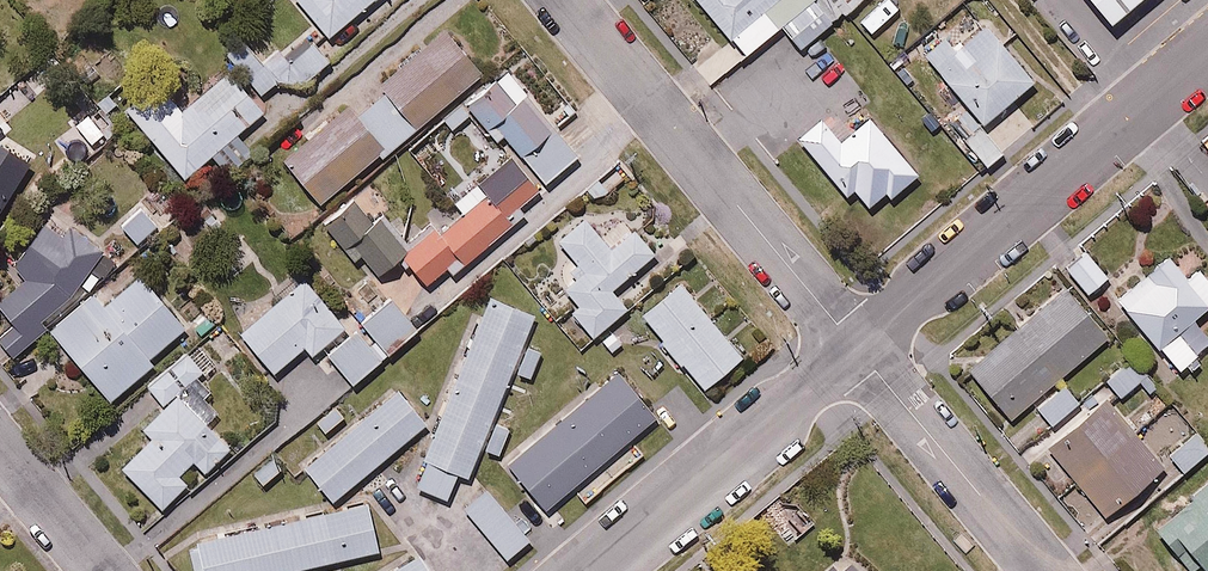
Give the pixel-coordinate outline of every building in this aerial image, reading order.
[(325,35),(370,0),(297,0),(325,35)] [(743,55),(779,26),(798,49),(857,0),(699,0),(743,55)] [(1108,17),(1128,0),(1094,0),(1108,17)] [(920,50),(967,104),(947,121),(987,167),(1007,150),(983,122),(1034,79),(984,21),(973,31),(965,22),(951,34),(946,28),(920,50)] [(484,68),(447,23),(378,80),(386,90),(356,114),(347,103),(282,156),(320,203),(484,68)] [(280,79),(244,33),(225,49),(261,94),(280,79)] [(327,59),(312,41),(290,59),(305,77),(327,59)] [(265,109),(230,65),(191,99),(169,72),(128,105),(184,175),(210,154),(229,177),(256,155),(237,131),(265,109)] [(507,66),(441,119),(450,130),(470,113),(493,143),(505,134),(543,182),(578,155),(507,66)] [(867,114),(840,137),(824,120),(800,140),(845,194),(853,187),(869,205),(887,190),(891,194),(916,173),(867,114)] [(30,159),(0,140),(0,211),(30,159)] [(436,230),(407,256),(429,282),(460,255),(468,264),(510,226),(503,219),(541,185),(514,155),(477,188),(485,197),(442,236),(436,230)] [(355,197),(325,221),(353,258),(361,252),(378,273),(408,249),(380,214),(373,220),(355,197)] [(158,221),(141,201),(117,221),(134,241),(158,221)] [(10,314),(0,323),(0,337),(15,354),(46,325),(40,318),(80,282),(86,288),(103,273),(95,264),(109,251),(67,205),(10,255),(25,272),(0,294),(0,303),(10,314)] [(592,333),(629,304),(614,285),(658,250),(637,224),(611,245),(584,211),(556,234),(577,260),(557,276),(577,302),(571,307),(592,333)] [(1091,294),(1112,277),(1086,246),(1065,264),(1091,294)] [(1114,297),(1177,375),(1204,353),(1182,326),(1207,305),(1207,275),(1198,262),(1183,274),(1167,254),(1114,297)] [(183,326),(136,271),(102,300),(94,290),(50,328),(111,399),(156,360),(151,354),(183,326)] [(388,292),(373,272),(342,295),(385,351),(436,312),(408,276),(388,292)] [(303,273),(233,330),(271,372),(304,345),(312,354),(338,333),(344,340),(327,353),(351,383),(382,358),(355,325),(349,330),(303,273)] [(639,312),(700,386),(742,352),(681,277),(639,312)] [(1052,426),(1083,401),(1062,375),(1107,338),(1063,285),(966,366),(1010,418),(1056,380),(1060,386),(1036,406),(1052,426)] [(490,418),(510,371),(532,380),(545,348),(523,338),(534,313),(491,296),(424,456),(428,458),(417,484),(449,497),(460,471),(467,474),(479,445),(501,454),(512,427),(490,418)] [(205,370),(188,350),(148,385),(165,405),(140,427),(149,437),(123,461),(161,504),(191,478),(182,469),(194,458),(203,469),(230,445),(208,420),(218,411),(205,396),(212,390),(199,375),(205,370)] [(1104,376),(1121,396),(1141,379),(1151,391),(1162,382),(1136,350),(1104,376)] [(545,507),(565,490),(583,511),(647,457),(629,436),(662,408),(623,363),(507,462),(545,507)] [(427,421),(398,384),(300,462),(329,499),(427,421)] [(1104,399),(1049,447),(1107,515),(1163,468),(1104,399)] [(336,401),(313,420),(324,434),(347,415),(336,401)] [(1165,452),(1181,473),(1207,452),(1207,438),(1198,425),(1165,452)] [(273,452),(250,472),(262,486),(285,466),(273,452)] [(1153,525),(1188,570),(1192,570),(1200,564),(1207,570),(1207,476),(1153,525)] [(488,485),(463,506),(507,560),(532,540),(488,485)] [(203,569),(203,570),(273,570),(378,549),(368,496),(195,532),(198,544),(186,547),(191,570),(192,570),(203,569)] [(419,546),(378,570),(434,570),(419,546)]
